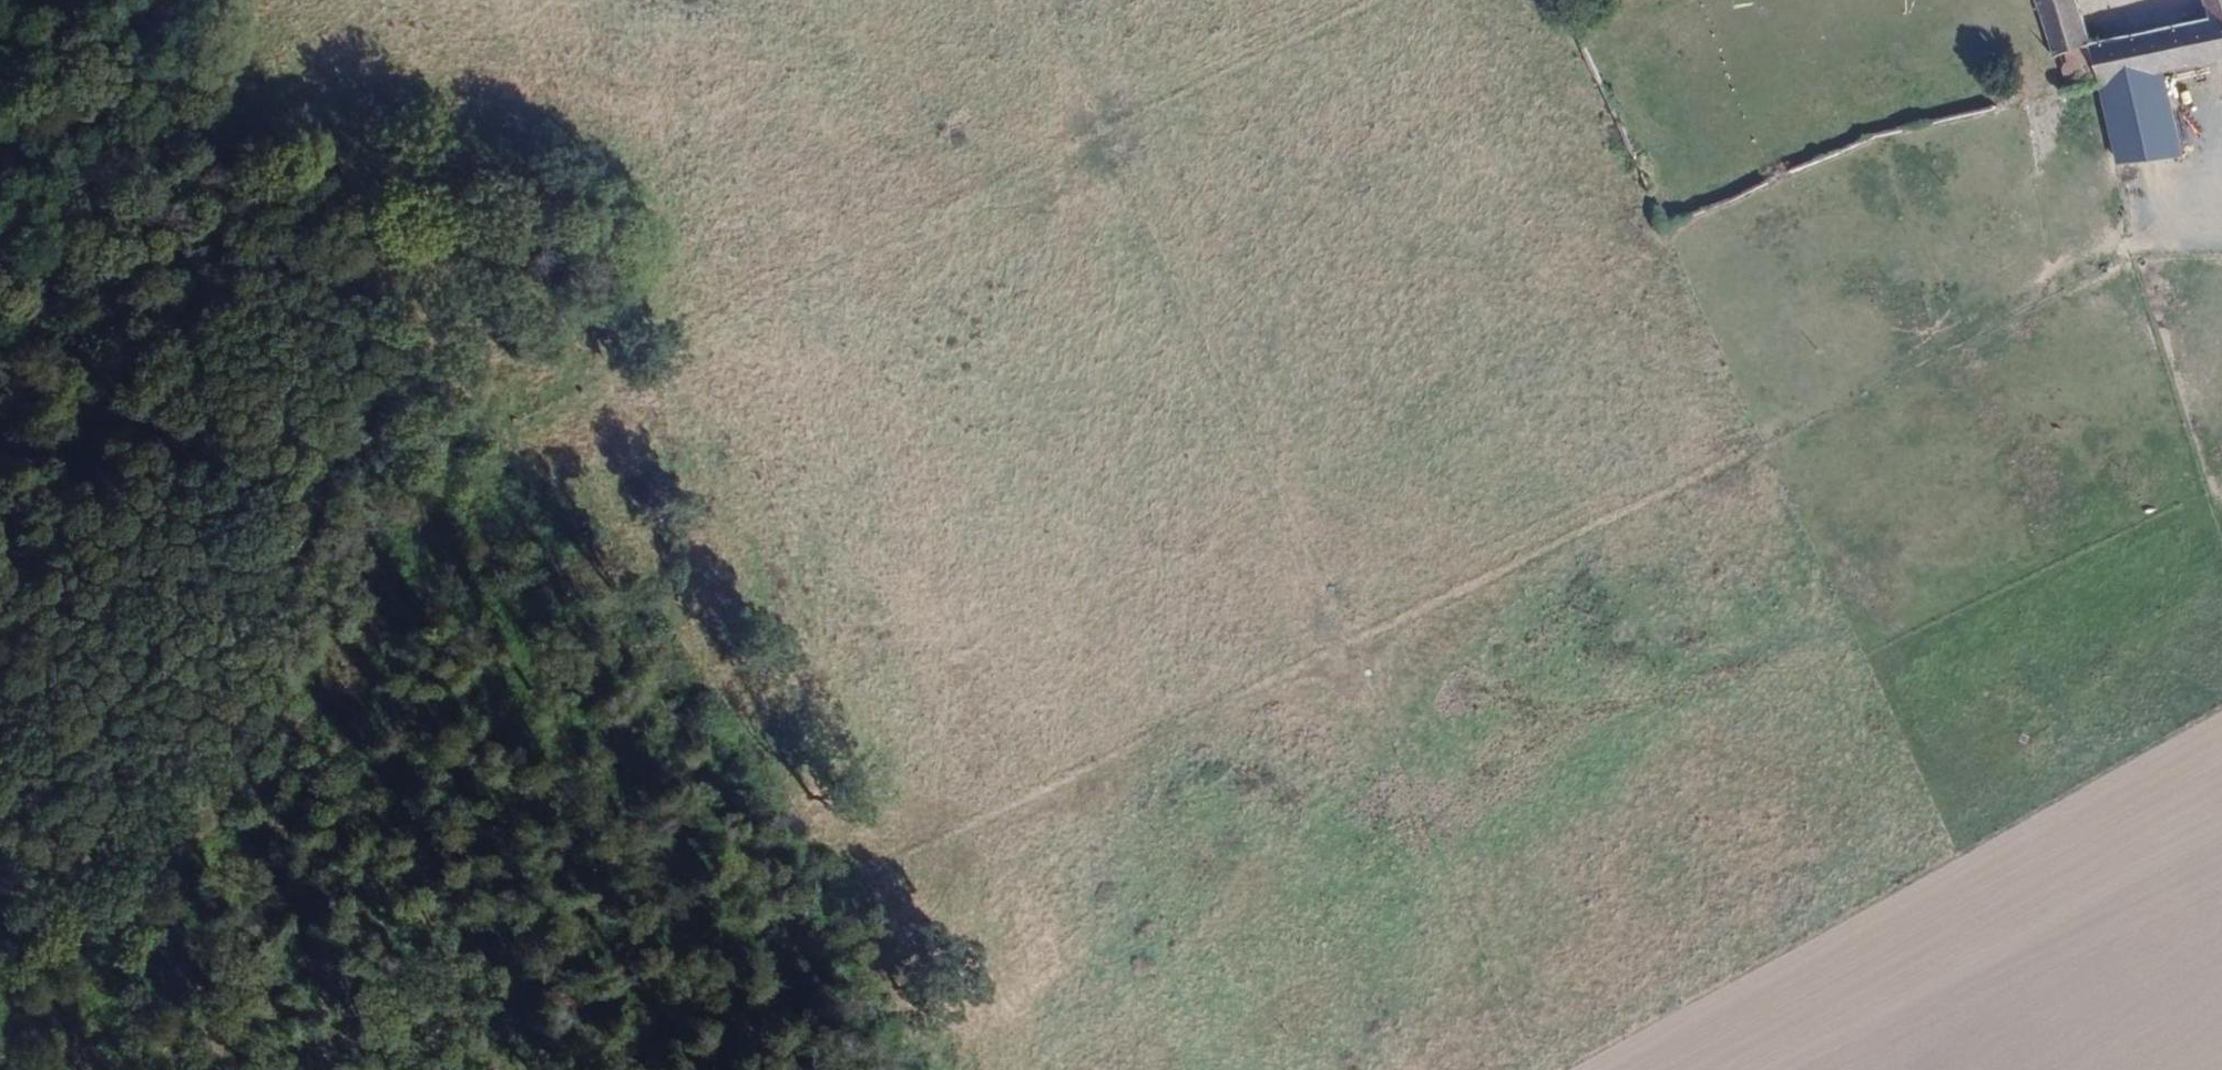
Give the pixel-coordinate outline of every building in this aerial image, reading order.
[(2055,57),(2094,48),(2091,40),(2076,0),(2034,0),(2055,57)] [(2221,15),(2221,0),(2200,0),(2204,20),(2221,15)] [(2094,48),(2105,90),(2167,74),(2221,60),(2221,15),(2204,20),(2094,48)] [(2167,74),(2105,90),(2120,165),(2187,155),(2167,74)]
